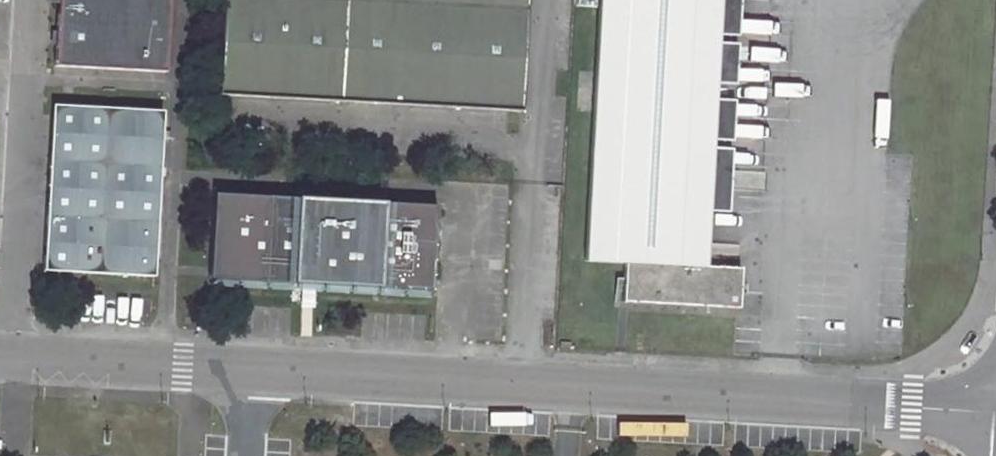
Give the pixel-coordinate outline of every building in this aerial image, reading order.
[(159,74),(162,0),(49,0),(45,69),(159,74)] [(521,111),(527,0),(221,0),(216,96),(521,111)] [(585,260),(623,262),(621,300),(737,307),(740,268),(704,266),(704,256),(718,0),(599,0),(585,260)] [(704,256),(714,256),(728,0),(718,0),(704,256)] [(161,111),(52,105),(43,271),(153,277),(161,111)] [(436,205),(212,192),(208,279),(431,291),(436,205)]
